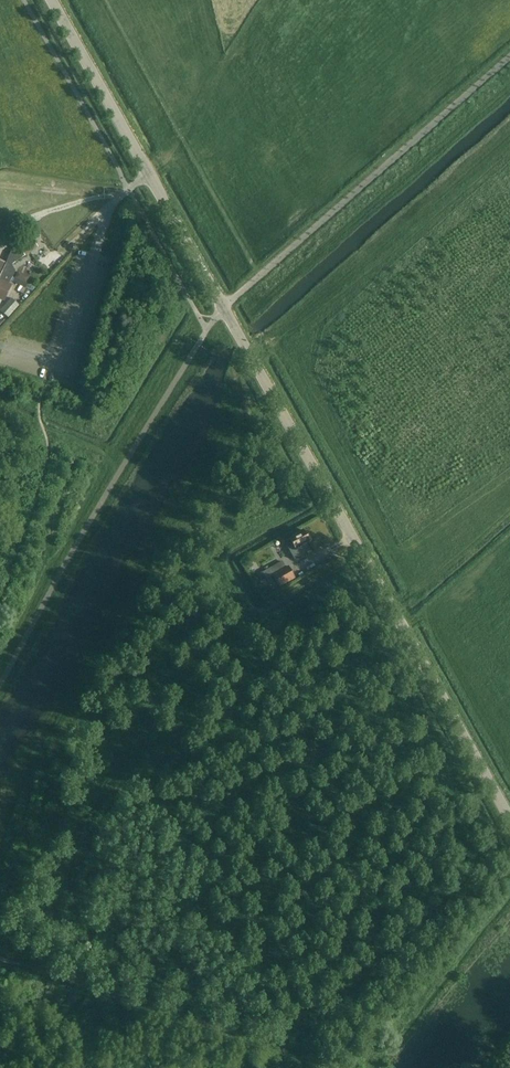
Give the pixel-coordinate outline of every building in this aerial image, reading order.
[(11,265),(37,247),(31,239),(11,252),(6,263),(0,276),(0,300),(4,302),(12,285),(8,283),(15,271),(11,265)] [(11,299),(0,311),(8,318),(19,305),(11,299)] [(286,540),(293,552),(309,543),(308,541),(309,539),(307,537),(306,536),(302,531),(286,540)] [(296,565),(291,556),(285,559),(289,568),(296,565)] [(285,568),(282,562),(259,575),(263,582),(267,580),(272,590),(279,587),(295,578),(288,567),(285,568)]
